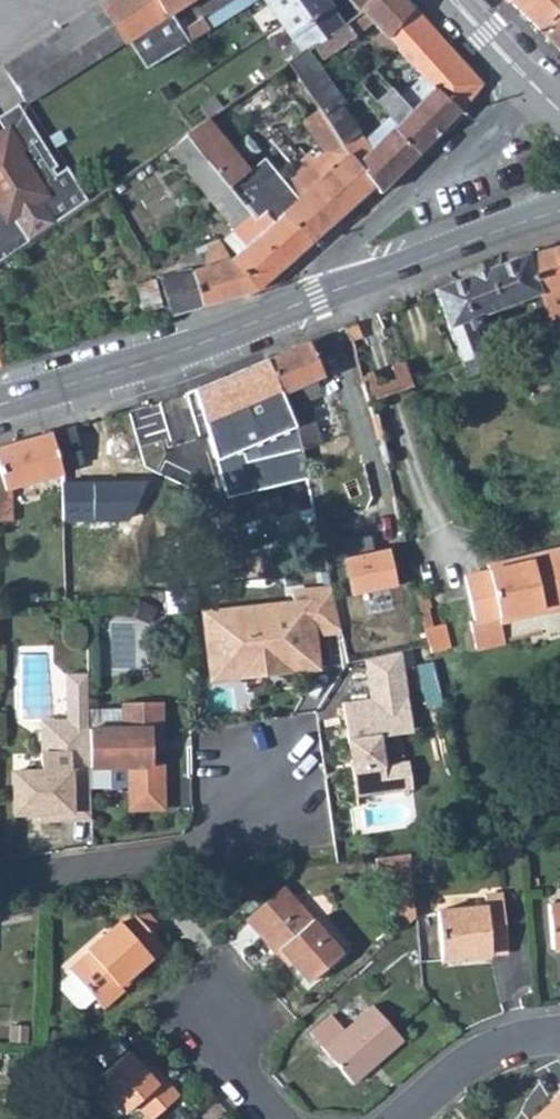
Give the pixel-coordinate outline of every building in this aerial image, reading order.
[(125,40),(127,39),(145,66),(209,28),(201,16),(179,29),(169,14),(191,0),(105,0),(103,1),(102,3),(125,40)] [(301,51),(305,48),(310,45),(323,36),(344,22),(332,5),(327,0),(265,0),(301,51)] [(331,48),(370,21),(377,28),(385,36),(412,8),(405,0),(348,0),(362,11),(344,22),(323,36),(331,48)] [(535,27),(559,3),(559,0),(506,0),(535,27)] [(29,98),(125,40),(102,3),(4,64),(27,100),(29,98)] [(535,27),(559,49),(559,3),(535,27)] [(385,36),(395,46),(423,75),(413,86),(421,95),(431,85),(458,109),(479,81),(412,8),(385,36)] [(366,41),(383,59),(395,46),(385,36),(377,28),(366,41)] [(310,45),(319,56),(331,48),(323,36),(310,45)] [(305,48),(314,59),(319,56),(310,45),(305,48)] [(272,71),(287,60),(289,59),(282,48),(264,60),(272,71)] [(287,60),(297,76),(299,78),(317,65),(314,59),(305,48),(301,51),(289,59),(287,60)] [(254,83),(263,97),(297,76),(287,60),(272,71),(257,81),(254,83)] [(299,78),(319,109),(322,113),(340,100),(343,98),(317,65),(299,78)] [(322,113),(348,152),(374,184),(379,191),(407,163),(458,109),(431,85),(421,95),(410,106),(375,67),(350,91),(355,97),(365,86),(390,114),(396,122),(371,147),(365,138),(340,100),(322,113)] [(234,97),(242,91),(239,85),(230,92),(234,97)] [(208,115),(222,105),(214,94),(200,104),(208,115)] [(2,260),(32,238),(16,216),(41,198),(57,220),(90,197),(68,161),(57,169),(53,162),(57,159),(22,103),(0,118),(0,125),(7,134),(0,139),(0,261),(2,260)] [(314,160),(325,173),(348,152),(322,113),(319,109),(303,118),(325,151),(314,160)] [(365,138),(371,147),(396,122),(390,114),(365,138)] [(185,131),(197,146),(256,218),(264,212),(272,221),(283,211),(312,239),(374,184),(348,152),(325,173),(314,160),(307,152),(281,175),(265,155),(248,167),(207,116),(185,131)] [(283,170),(305,152),(283,126),(262,143),(283,170)] [(168,143),(180,159),(197,146),(185,131),(168,143)] [(180,159),(234,226),(223,236),(236,251),(231,255),(258,288),(312,239),(283,211),(272,221),(264,212),(256,218),(197,146),(180,159)] [(160,270),(172,313),(258,288),(231,255),(220,235),(196,245),(197,250),(207,249),(211,262),(194,268),(196,276),(181,282),(177,268),(160,270)] [(542,290),(551,319),(559,316),(559,244),(527,252),(542,290)] [(434,285),(461,359),(484,351),(475,327),(486,323),(482,312),(530,295),(542,290),(527,252),(434,285)] [(9,269),(2,260),(0,261),(0,275),(9,269)] [(177,268),(181,282),(196,276),(194,268),(177,268)] [(137,282),(144,310),(161,305),(152,278),(137,282)] [(530,295),(542,325),(553,321),(551,319),(542,290),(530,295)] [(553,321),(559,340),(559,342),(559,316),(551,319),(553,321)] [(345,326),(351,338),(363,333),(357,320),(345,326)] [(266,357),(294,426),(302,449),(322,442),(309,398),(321,392),(317,383),(324,380),(323,375),(324,374),(317,358),(330,352),(323,336),(312,340),(311,338),(266,357)] [(461,359),(464,366),(468,374),(490,366),(484,351),(461,359)] [(395,366),(403,388),(415,384),(407,361),(395,366)] [(364,376),(366,382),(371,400),(383,395),(375,372),(364,376)] [(51,432),(59,465),(81,458),(72,426),(51,432)] [(0,478),(0,522),(12,523),(11,487),(62,473),(59,465),(51,432),(0,447),(0,476),(0,478)] [(63,520),(131,517),(160,455),(141,451),(134,472),(136,473),(134,484),(63,483),(63,520)] [(363,468),(367,480),(384,475),(394,518),(402,516),(390,461),(363,468)] [(502,623),(546,613),(550,632),(551,636),(559,634),(559,546),(533,553),(535,560),(519,563),(518,556),(488,563),(489,570),(465,576),(475,622),(472,623),(478,649),(506,642),(502,623)] [(518,556),(519,563),(535,560),(533,553),(518,556)] [(341,632),(333,591),(293,595),(294,606),(206,616),(212,674),(238,671),(238,668),(267,664),(268,673),(290,671),(317,668),(314,646),(308,641),(307,635),(313,634),(341,632)] [(506,642),(550,632),(546,613),(502,623),(506,642)] [(401,652),(430,645),(427,630),(424,620),(412,622),(415,640),(394,644),(396,653),(401,652)] [(427,630),(430,645),(438,643),(435,629),(427,630)] [(343,641),(348,665),(365,661),(379,657),(374,634),(343,641)] [(379,657),(365,661),(371,699),(343,703),(356,797),(413,789),(409,761),(384,765),(380,737),(413,732),(401,652),(396,653),(379,657)] [(238,671),(212,674),(213,680),(239,677),(238,671)] [(290,671),(268,673),(270,690),(292,687),(290,671)] [(76,705),(89,705),(89,680),(76,681),(76,705)] [(76,705),(76,681),(67,681),(68,728),(90,727),(89,705),(76,705)] [(124,730),(90,731),(91,770),(130,769),(130,781),(164,781),(163,764),(152,764),(152,741),(163,741),(162,704),(124,705),(124,730)] [(90,731),(90,727),(68,728),(53,728),(44,737),(44,760),(42,760),(42,778),(14,778),(15,819),(39,818),(50,818),(50,822),(72,822),(72,818),(92,817),(91,770),(90,731)] [(164,781),(130,781),(131,812),(164,811),(164,781)] [(376,858),(379,877),(401,874),(412,872),(410,853),(376,858)] [(401,874),(402,883),(413,881),(412,872),(401,874)] [(415,917),(413,881),(402,883),(396,884),(400,931),(415,917)] [(246,919),(263,938),(300,905),(284,886),(246,919)] [(467,956),(491,954),(508,953),(503,894),(485,896),(486,907),(438,911),(443,962),(467,959),(467,956)] [(553,950),(559,949),(559,903),(548,904),(553,950)] [(263,938),(276,953),(280,950),(308,983),(342,953),(300,905),(263,938)] [(121,985),(166,948),(150,930),(158,923),(147,910),(139,917),(133,911),(88,949),(90,951),(70,968),(72,970),(61,979),(61,986),(77,1004),(83,1005),(94,995),(103,1006),(123,989),(121,985)] [(311,1032),(356,1083),(404,1040),(374,1005),(346,1029),(332,1014),(311,1032)] [(126,1113),(137,1104),(150,1118),(154,1118),(181,1094),(151,1060),(144,1066),(130,1050),(97,1079),(126,1113)] [(534,1118),(559,1118),(559,1097),(534,1118)]
